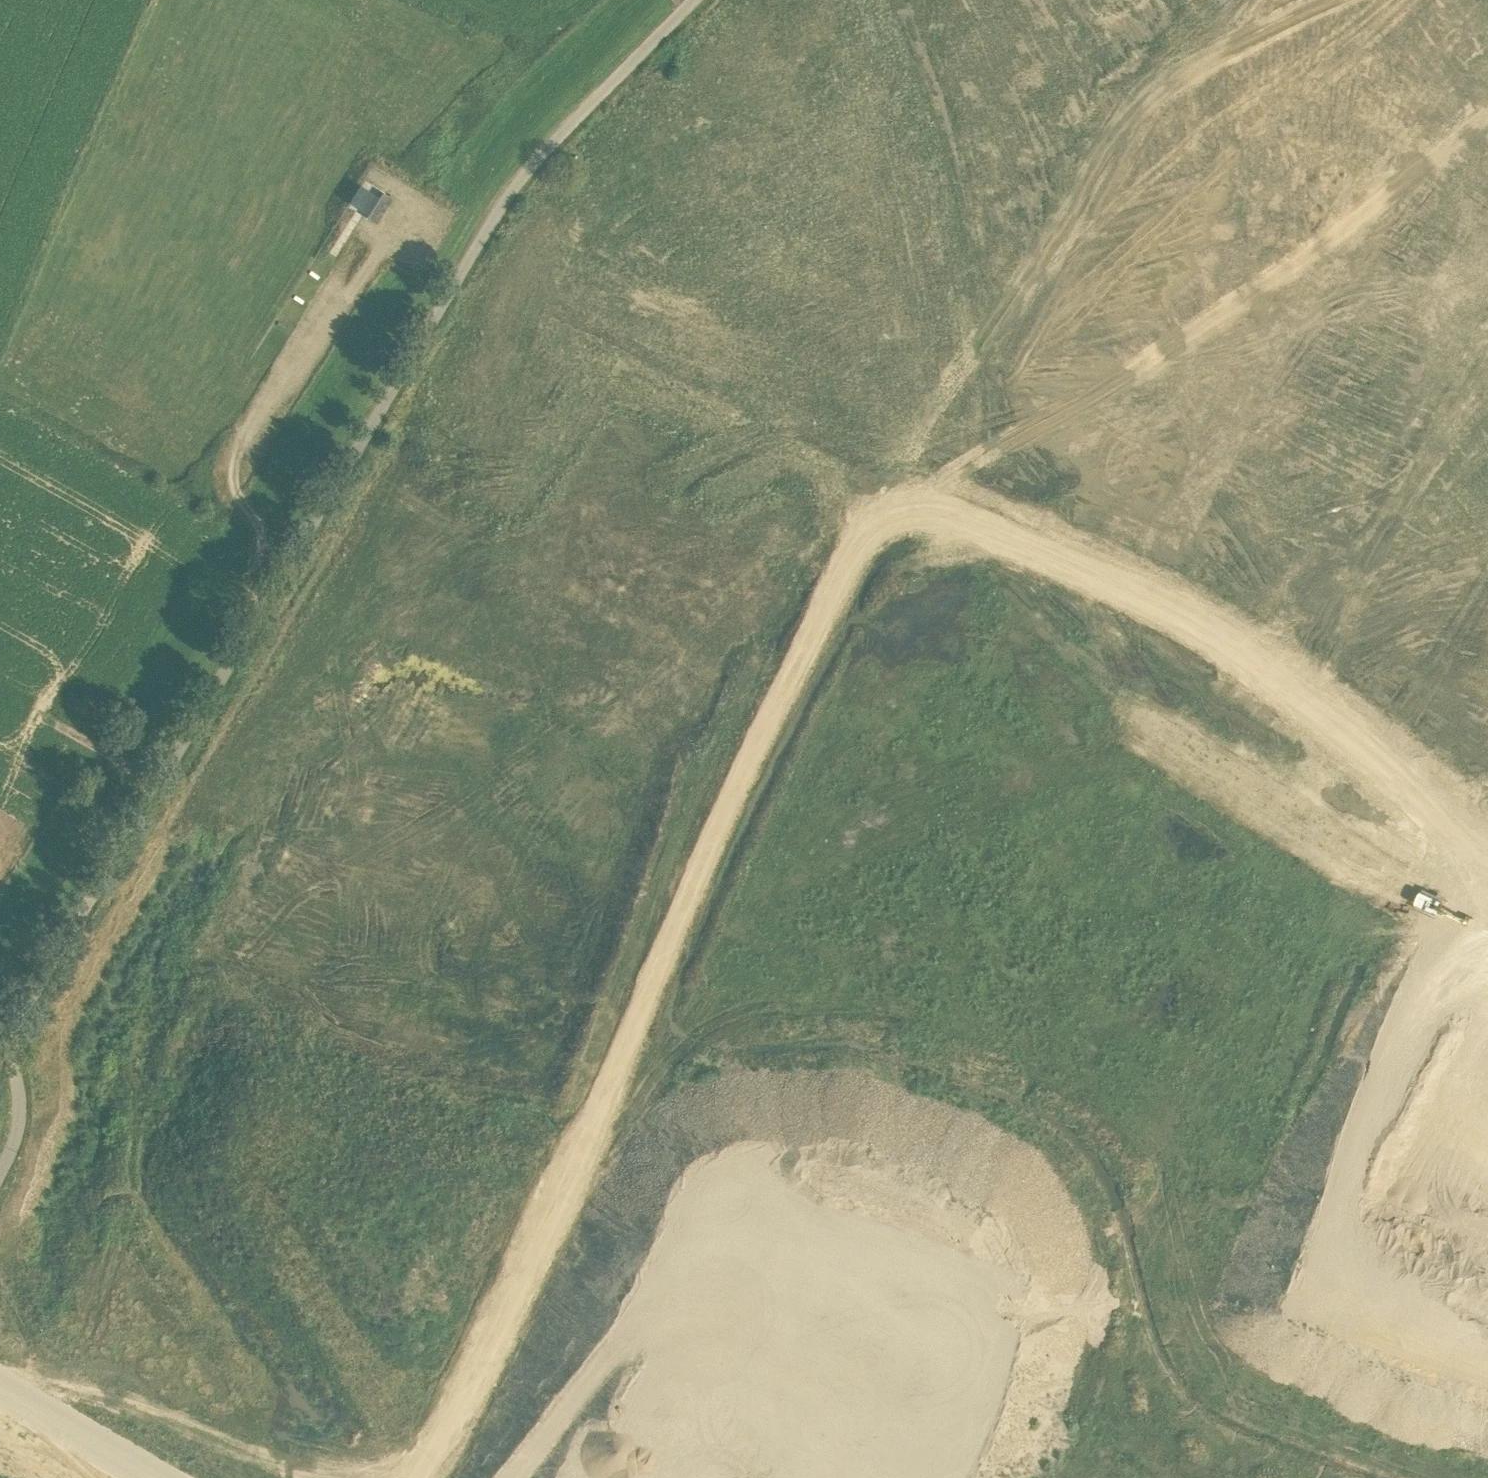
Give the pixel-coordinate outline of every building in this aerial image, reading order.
[(354,208),(375,222),(391,198),(369,184),(354,208)]
